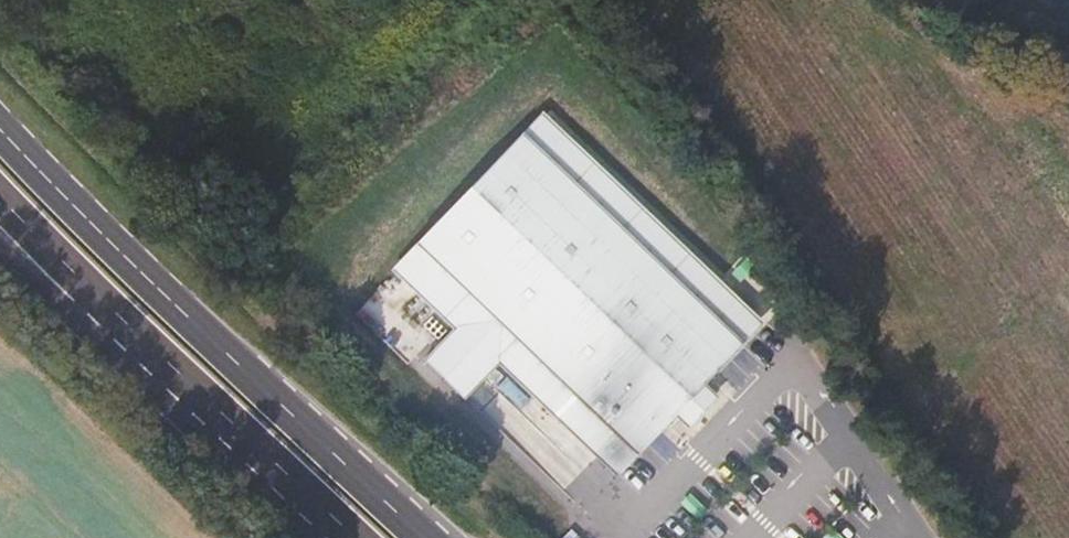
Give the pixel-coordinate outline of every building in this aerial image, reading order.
[(545,104),(392,263),(622,477),(764,321),(545,104)]
